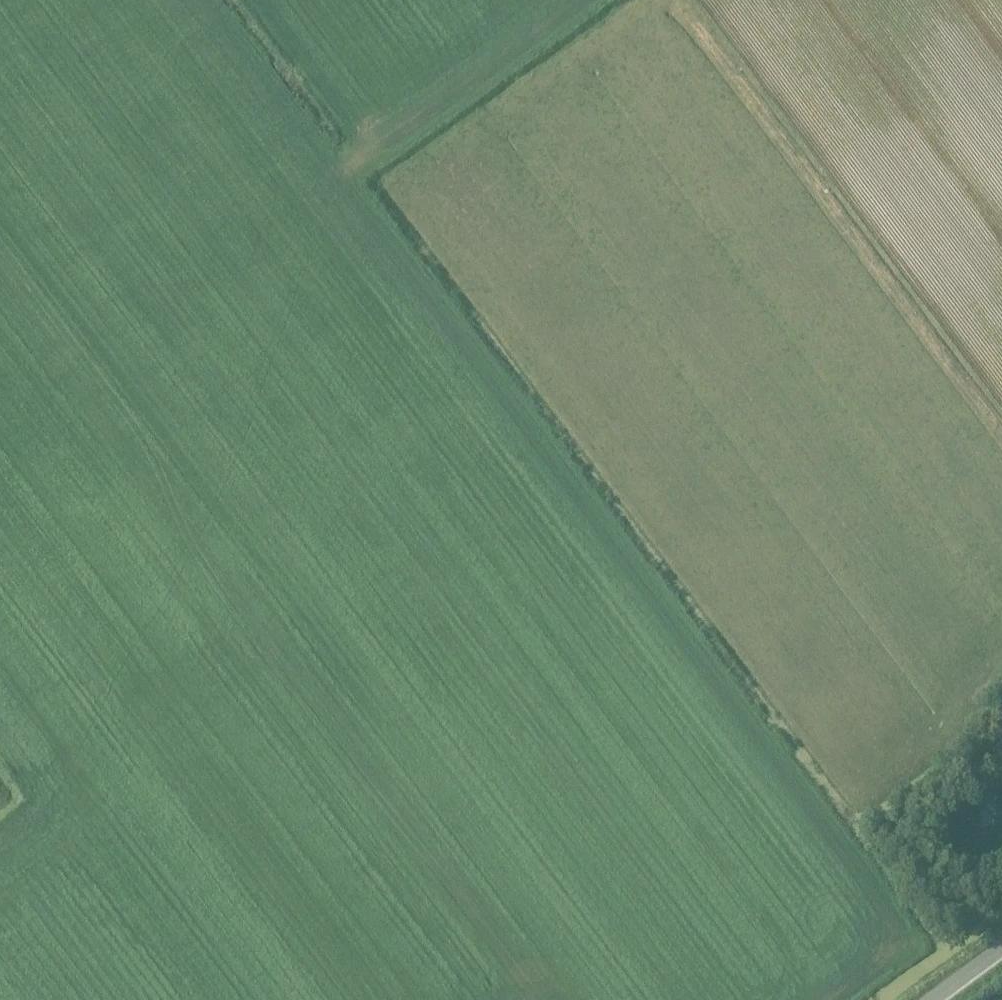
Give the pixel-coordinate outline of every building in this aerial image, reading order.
[(993,753),(1001,765),(1001,747),(993,753)]
